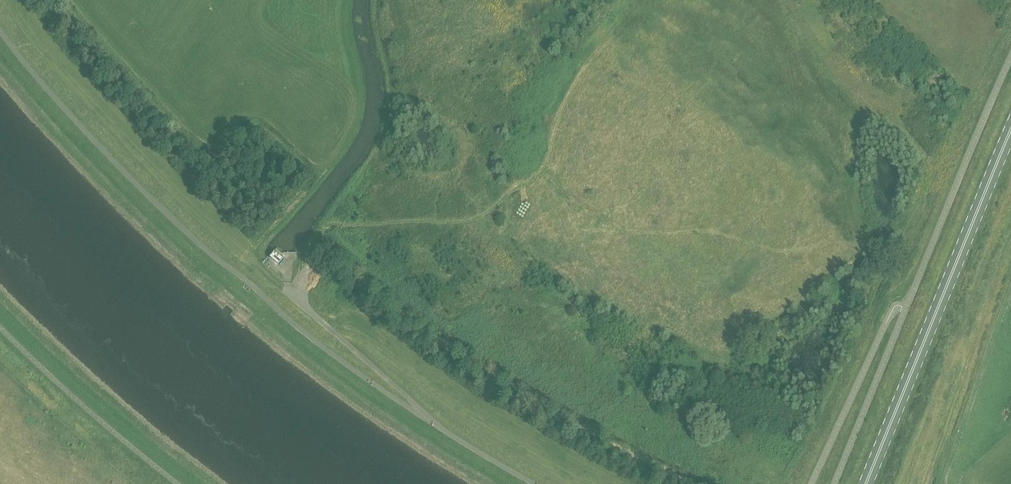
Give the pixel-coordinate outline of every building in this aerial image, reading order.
[(270,257),(278,264),(283,257),(275,250),(270,256),(270,257)]
